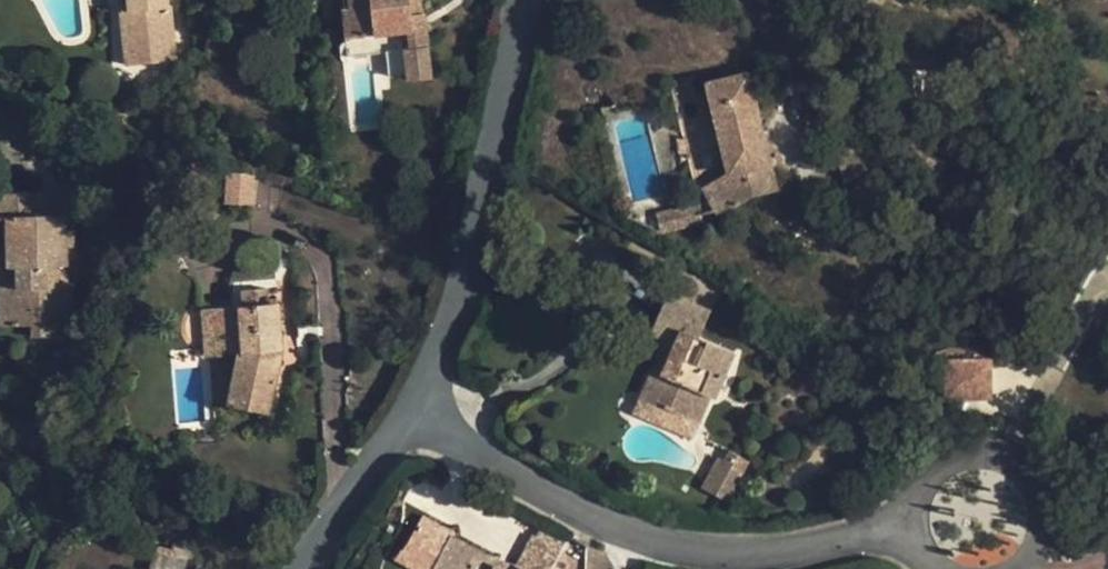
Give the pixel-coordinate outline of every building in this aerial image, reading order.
[(163,11),(152,7),(143,36),(200,54),(217,0),(167,0),(163,11)] [(152,7),(163,11),(167,0),(154,0),(152,7)] [(424,0),(342,0),(345,39),(402,34),(406,81),(431,79),(424,0)] [(715,213),(777,191),(749,73),(708,83),(730,175),(702,190),(715,213)] [(225,204),(256,203),(255,173),(225,174),(225,204)] [(0,218),(0,330),(72,328),(67,215),(0,218)] [(226,406),(272,415),(282,369),(281,355),(285,338),(280,290),(265,287),(240,289),(242,310),(226,307),(199,309),(203,356),(236,353),(226,400),(226,406)] [(641,399),(698,424),(711,396),(715,399),(736,351),(701,336),(711,312),(668,293),(651,333),(667,339),(677,344),(664,375),(654,370),(641,399)] [(677,344),(667,339),(654,370),(664,375),(677,344)] [(945,399),(992,399),(992,357),(945,357),(945,399)] [(703,487),(728,501),(748,462),(729,452),(724,461),(719,458),(703,487)] [(439,559),(452,536),(454,532),(423,516),(409,544),(439,559)] [(583,563),(563,552),(572,537),(547,523),(535,545),(557,556),(550,568),(583,568),(583,563)] [(496,565),(499,561),(452,536),(439,559),(434,568),(504,568),(496,565)] [(535,545),(522,568),(525,568),(550,568),(557,556),(535,545)] [(613,565),(611,562),(609,559),(605,556),(602,554),(586,546),(586,568),(614,568),(613,565)] [(202,564),(163,555),(160,568),(201,568),(202,564)]
